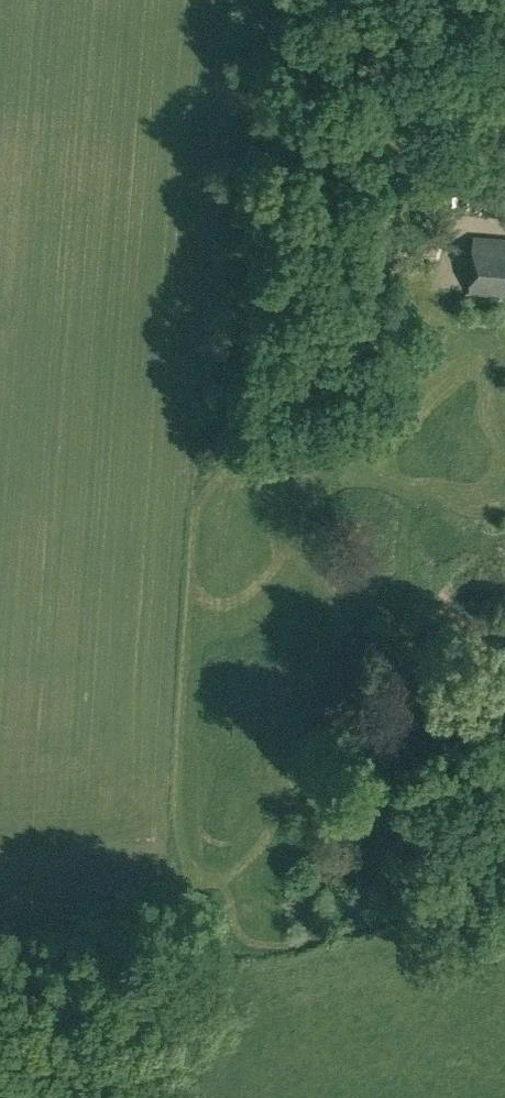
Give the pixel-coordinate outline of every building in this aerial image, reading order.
[(477,198),(459,199),(461,221),(479,220),(477,198)] [(504,295),(504,238),(473,235),(470,293),(504,295)]
